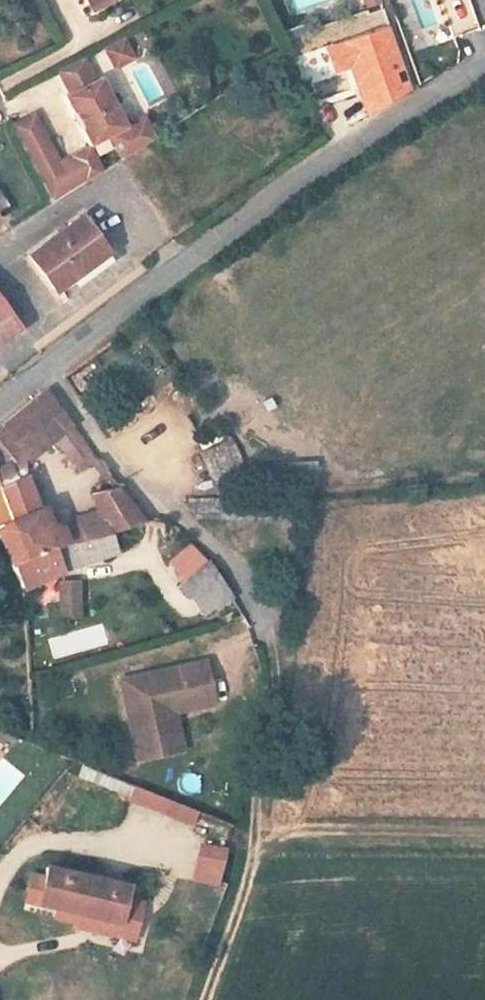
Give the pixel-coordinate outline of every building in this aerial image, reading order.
[(78,8),(96,0),(74,0),(78,8)] [(360,12),(372,7),(370,0),(356,0),(360,12)] [(72,58),(45,72),(57,94),(52,97),(78,146),(114,128),(88,78),(84,80),(72,58)] [(207,72),(188,73),(189,96),(209,94),(207,72)] [(11,121),(48,199),(105,172),(91,143),(60,158),(37,110),(11,121)] [(99,252),(73,217),(23,256),(50,290),(99,252)] [(0,414),(0,491),(24,554),(102,538),(132,531),(108,498),(93,505),(99,517),(45,533),(17,477),(56,453),(73,477),(81,469),(89,481),(95,477),(76,450),(34,391),(0,414)] [(2,563),(24,554),(0,491),(0,559),(2,563)] [(106,561),(102,538),(24,554),(2,563),(13,586),(106,561)] [(188,615),(222,595),(215,582),(195,562),(167,588),(188,615)] [(81,581),(61,582),(62,599),(81,599),(81,581)] [(81,599),(62,599),(62,617),(82,616),(81,599)] [(52,658),(106,642),(101,623),(47,638),(52,658)] [(209,698),(198,656),(114,678),(133,748),(167,739),(159,711),(169,709),(209,698)] [(167,739),(133,748),(135,757),(179,746),(169,709),(159,711),(167,739)] [(192,809),(131,786),(126,799),(187,821),(192,809)] [(198,840),(191,880),(220,885),(226,845),(198,840)] [(109,873),(30,857),(25,884),(20,908),(39,912),(56,915),(99,924),(106,887),(109,873)] [(123,891),(106,887),(99,924),(56,915),(54,924),(54,926),(114,938),(123,891)] [(56,915),(39,912),(37,921),(54,924),(56,915)]
